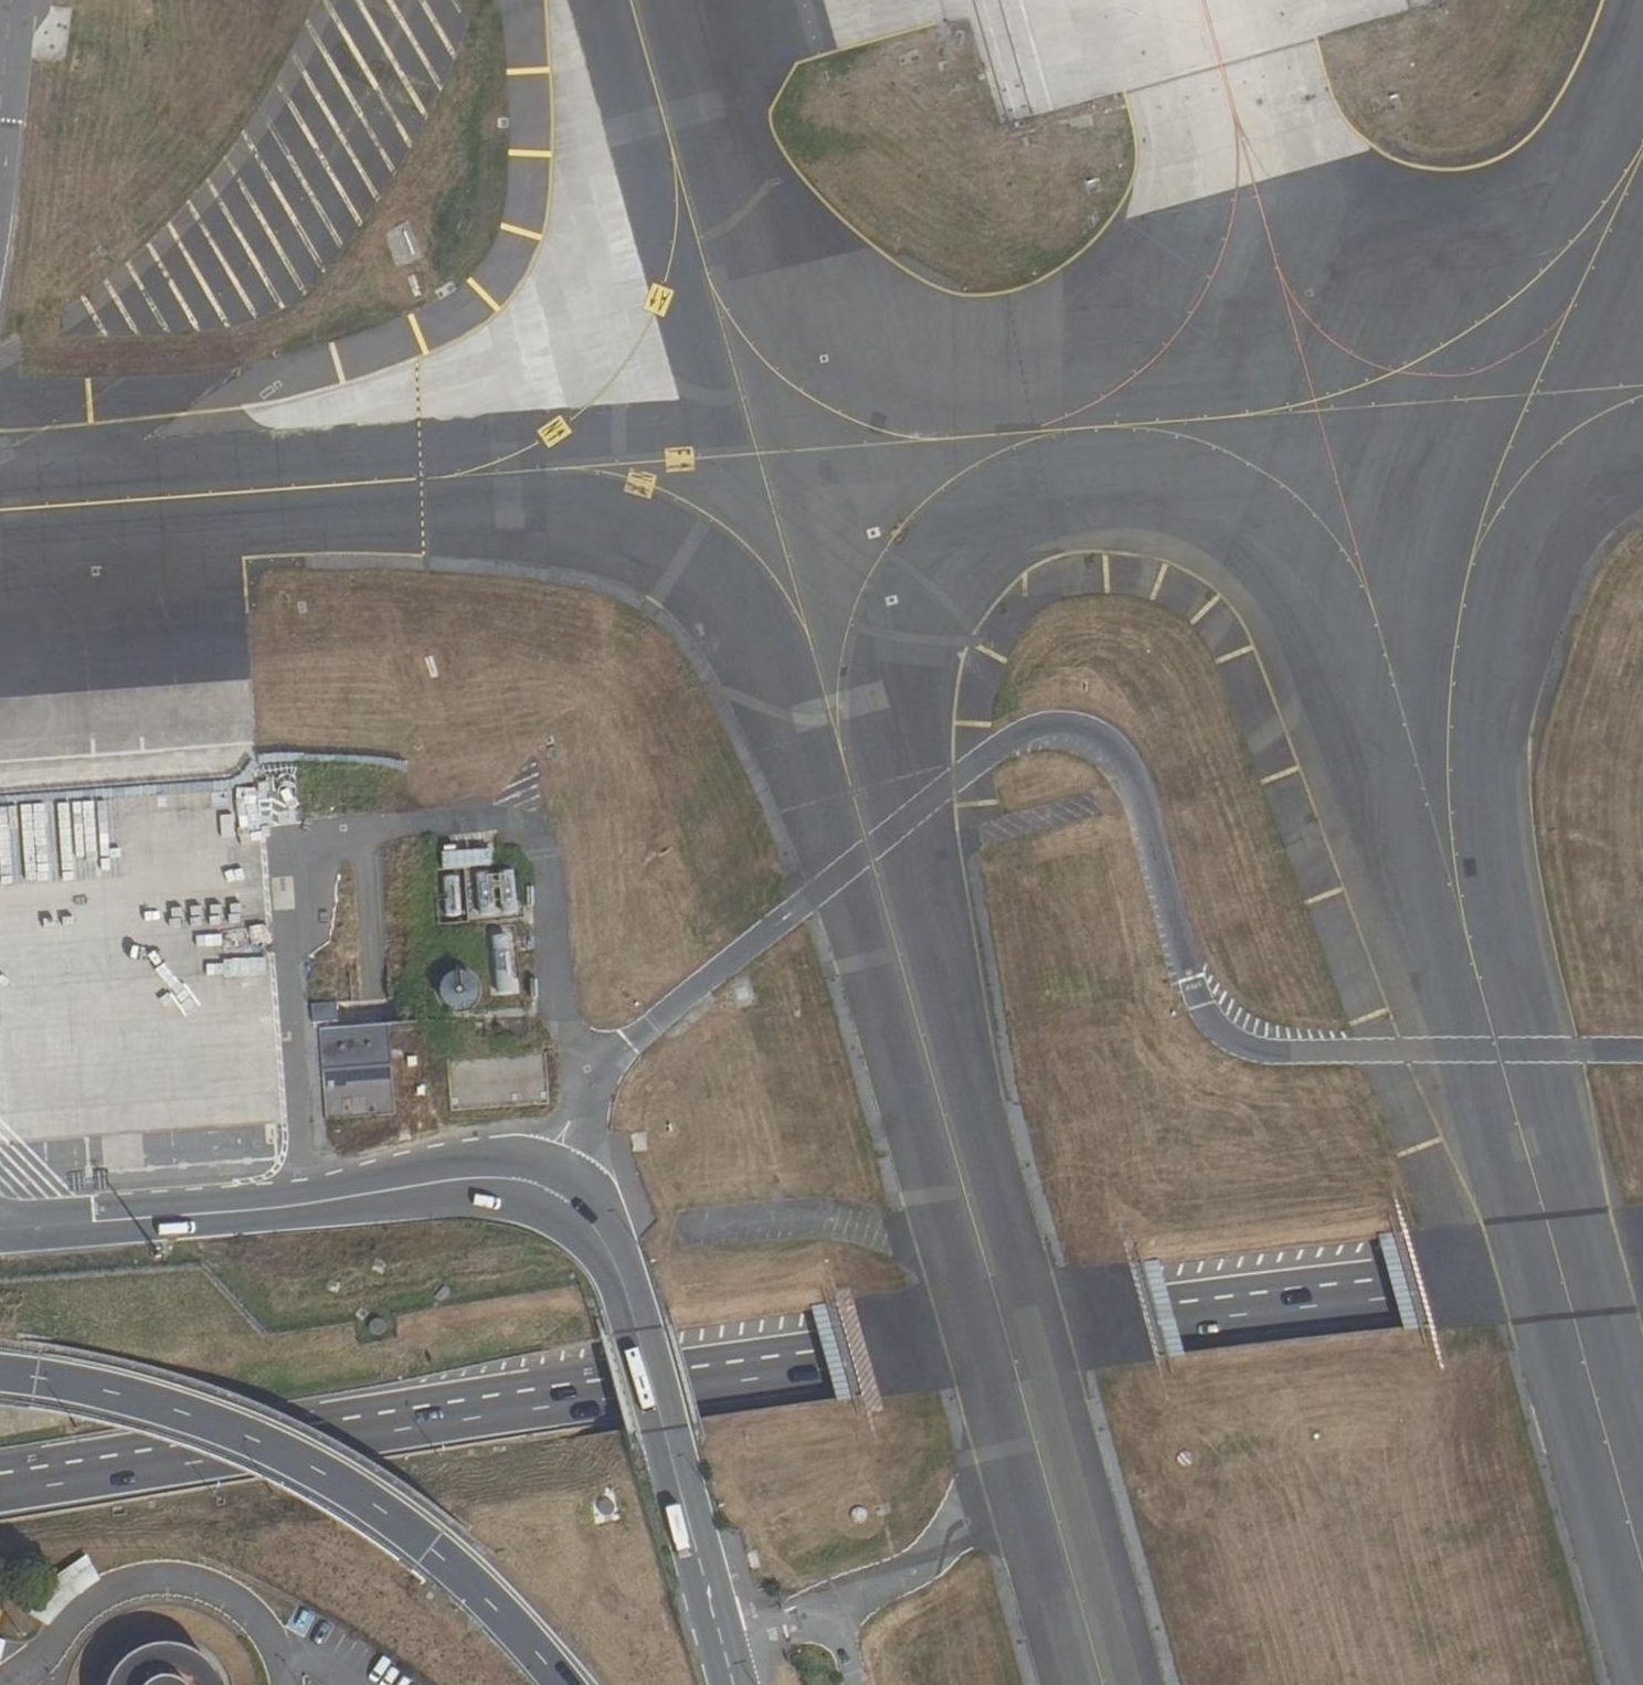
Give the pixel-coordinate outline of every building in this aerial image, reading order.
[(334,1005),(310,1006),(311,1025),(319,1025),(324,1121),(391,1119),(386,1027),(359,1028),(359,1021),(335,1022),(334,1005)] [(216,1675),(204,1660),(189,1649),(170,1644),(152,1644),(134,1651),(118,1662),(108,1678),(105,1684),(220,1684),(216,1675)]
